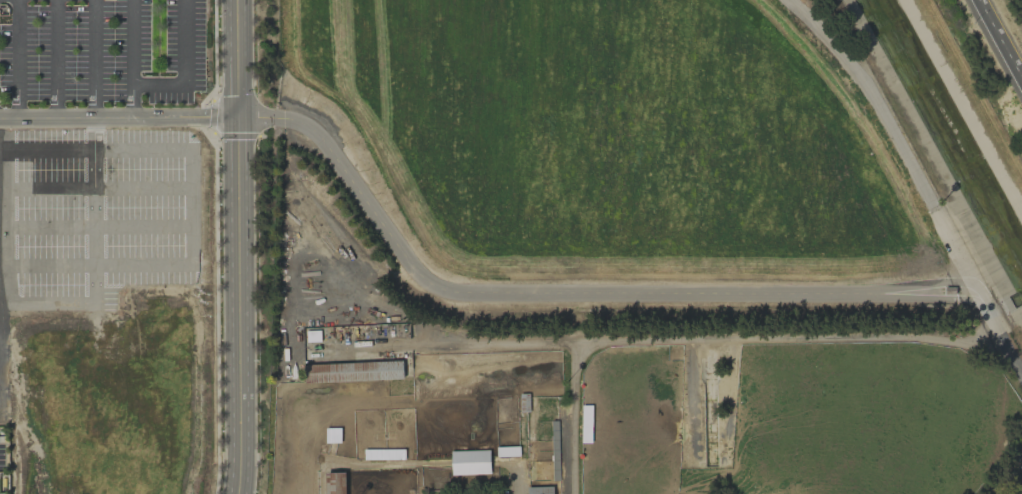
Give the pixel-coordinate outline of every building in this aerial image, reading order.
[(402,361),(311,364),(312,382),(402,379),(402,361)] [(451,475),(490,473),(489,449),(450,451),(451,475)]
